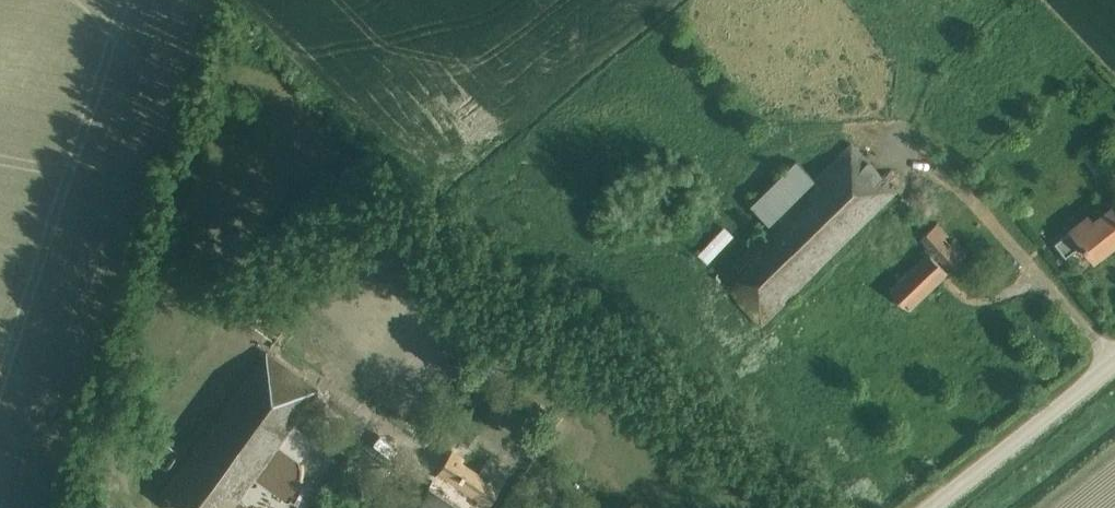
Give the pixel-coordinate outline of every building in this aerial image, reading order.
[(761,324),(897,192),(850,144),(713,276),(761,324)] [(1090,154),(1083,160),(1093,175),(1101,170),(1090,154)] [(1114,240),(1114,213),(1112,209),(1093,223),(1088,217),(1054,243),(1065,257),(1081,244),(1092,259),(1114,240)] [(949,269),(965,254),(936,223),(920,238),(949,269)] [(698,253),(708,263),(737,234),(727,224),(698,253)] [(907,309),(945,273),(926,253),(888,289),(907,309)] [(274,341),(291,318),(274,306),(266,318),(238,298),(230,309),(274,341)] [(319,389),(266,351),(158,500),(170,507),(232,507),(319,389)] [(436,436),(421,457),(432,465),(447,444),(436,436)] [(487,503),(506,475),(486,462),(479,472),(460,460),(463,456),(453,449),(438,471),(487,503)] [(429,485),(413,507),(462,507),(429,485)]
